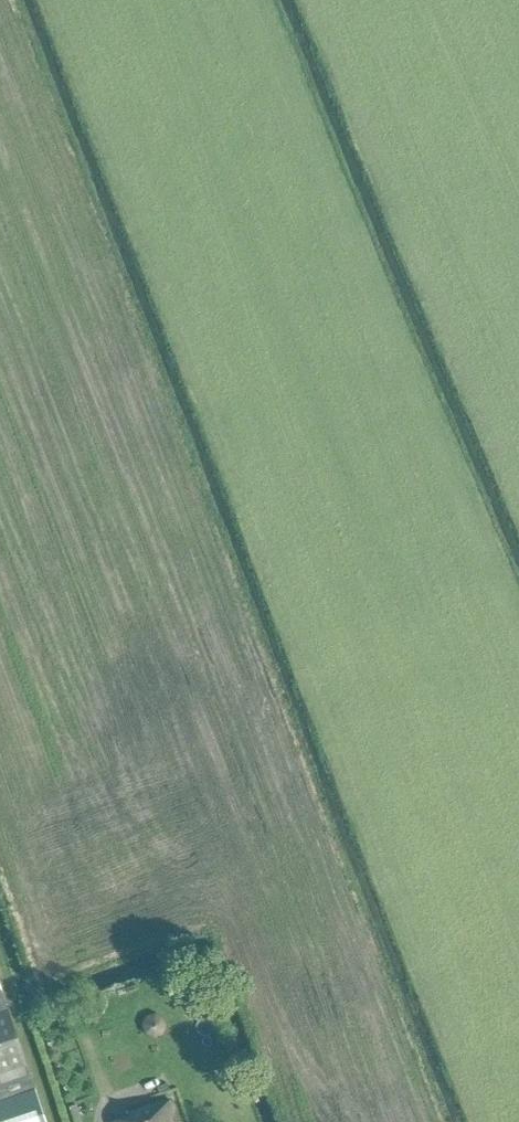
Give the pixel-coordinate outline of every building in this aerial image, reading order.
[(0,986),(0,1121),(47,1121),(0,986)] [(171,1101),(129,1115),(130,1118),(117,1121),(178,1121),(171,1101)]
